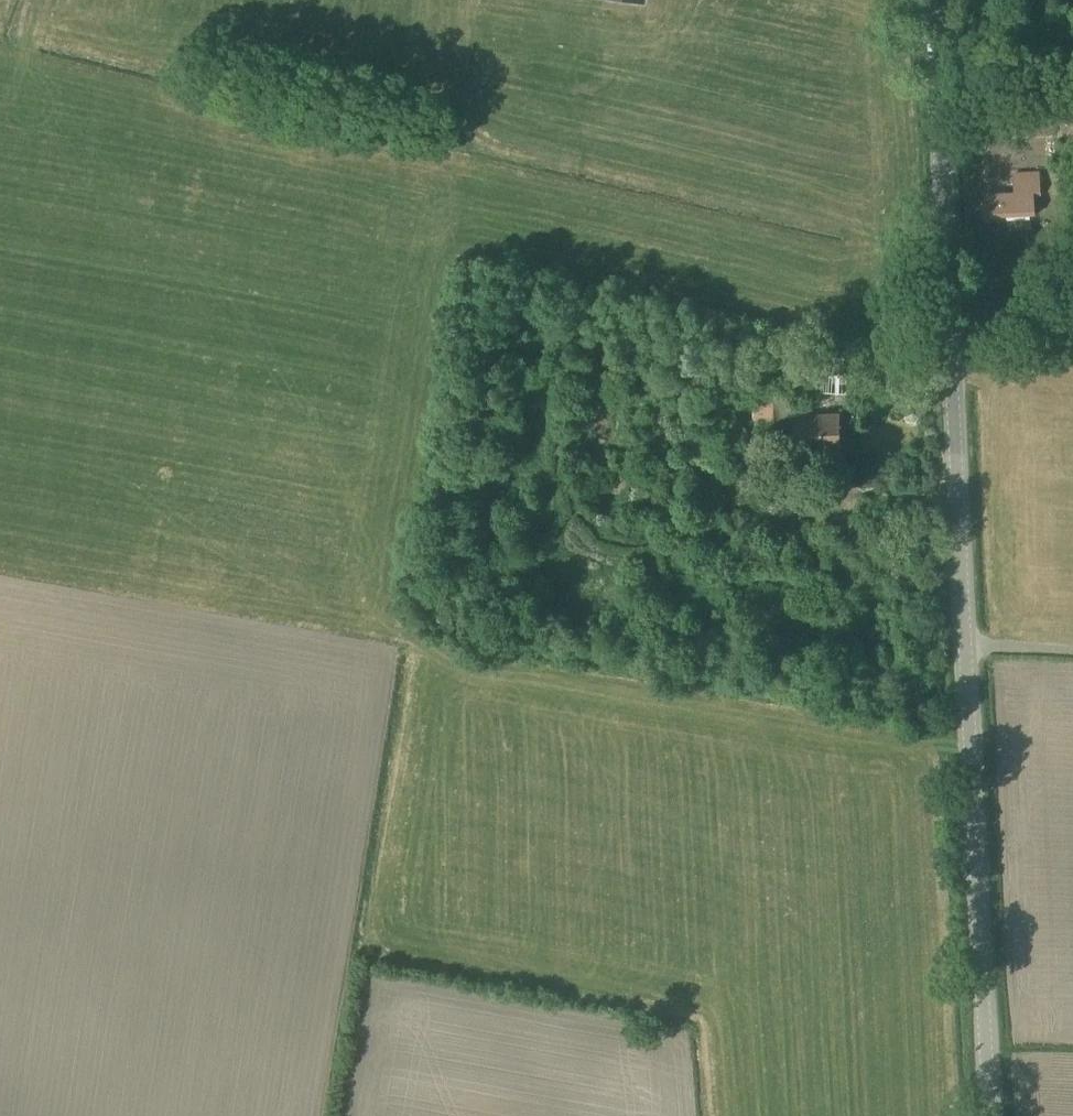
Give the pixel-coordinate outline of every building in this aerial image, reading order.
[(983,215),(1035,213),(1034,196),(1042,196),(1040,172),(1012,173),(1013,193),(982,195),(983,215)] [(821,351),(818,389),(834,389),(836,353),(821,351)] [(750,374),(751,355),(739,354),(737,373),(750,374)] [(793,419),(794,395),(754,394),(752,434),(778,435),(778,422),(780,422),(780,418),(793,419)] [(798,459),(841,457),(838,414),(795,416),(798,459)]
